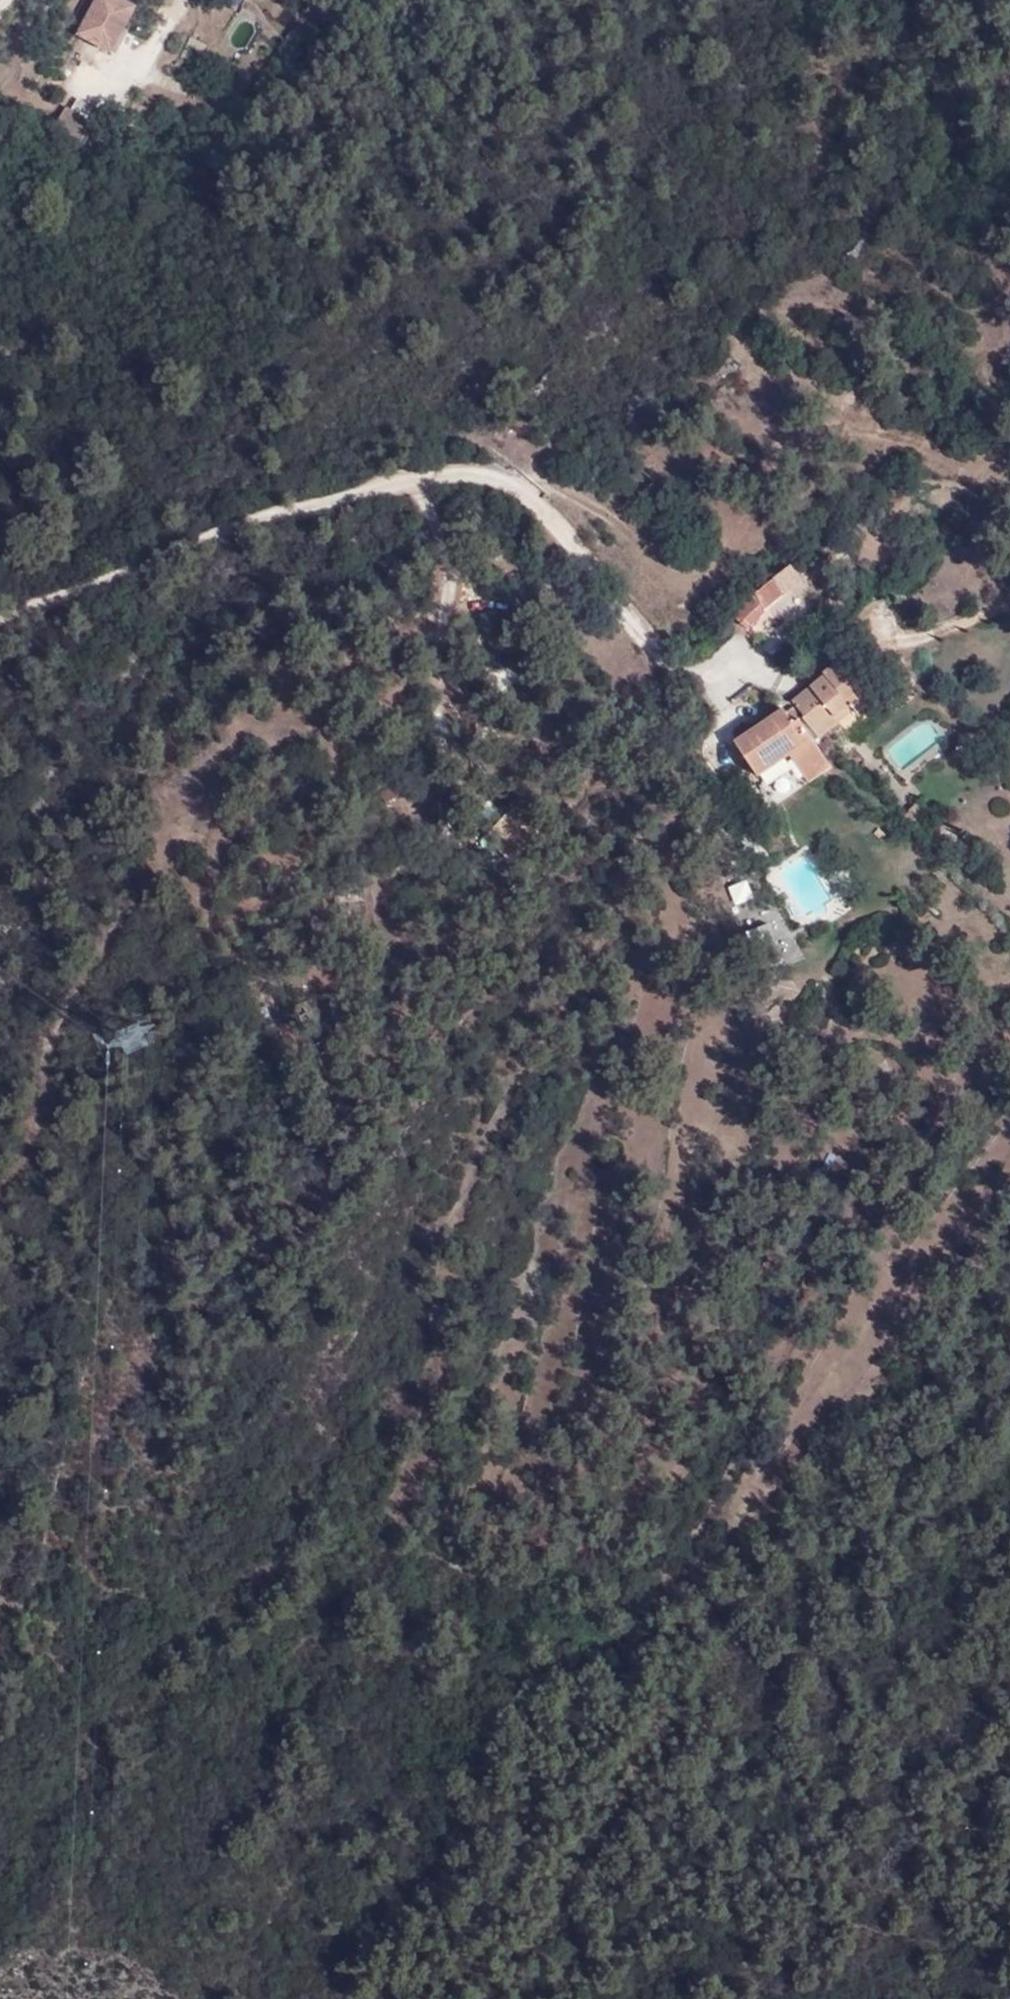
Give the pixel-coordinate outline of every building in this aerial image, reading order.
[(78,22),(86,27),(82,34),(114,52),(138,8),(124,0),(90,0),(78,22)] [(807,578),(798,560),(773,574),(784,588),(807,578)] [(769,569),(733,607),(748,621),(749,621),(764,607),(784,588),(773,574),(769,569)] [(764,607),(749,621),(757,630),(772,617),(764,607)] [(824,744),(829,741),(847,725),(840,717),(849,709),(859,720),(881,701),(861,678),(857,681),(839,660),(821,673),(822,674),(792,701),(800,711),(798,712),(824,744)] [(805,761),(819,749),(800,722),(799,716),(788,702),(769,716),(805,761)] [(732,740),(739,750),(747,739),(746,735),(769,716),(732,740)] [(787,752),(799,770),(805,761),(769,716),(746,735),(747,739),(739,750),(755,774),(787,752)] [(805,761),(799,770),(806,783),(831,766),(819,749),(805,761)]
